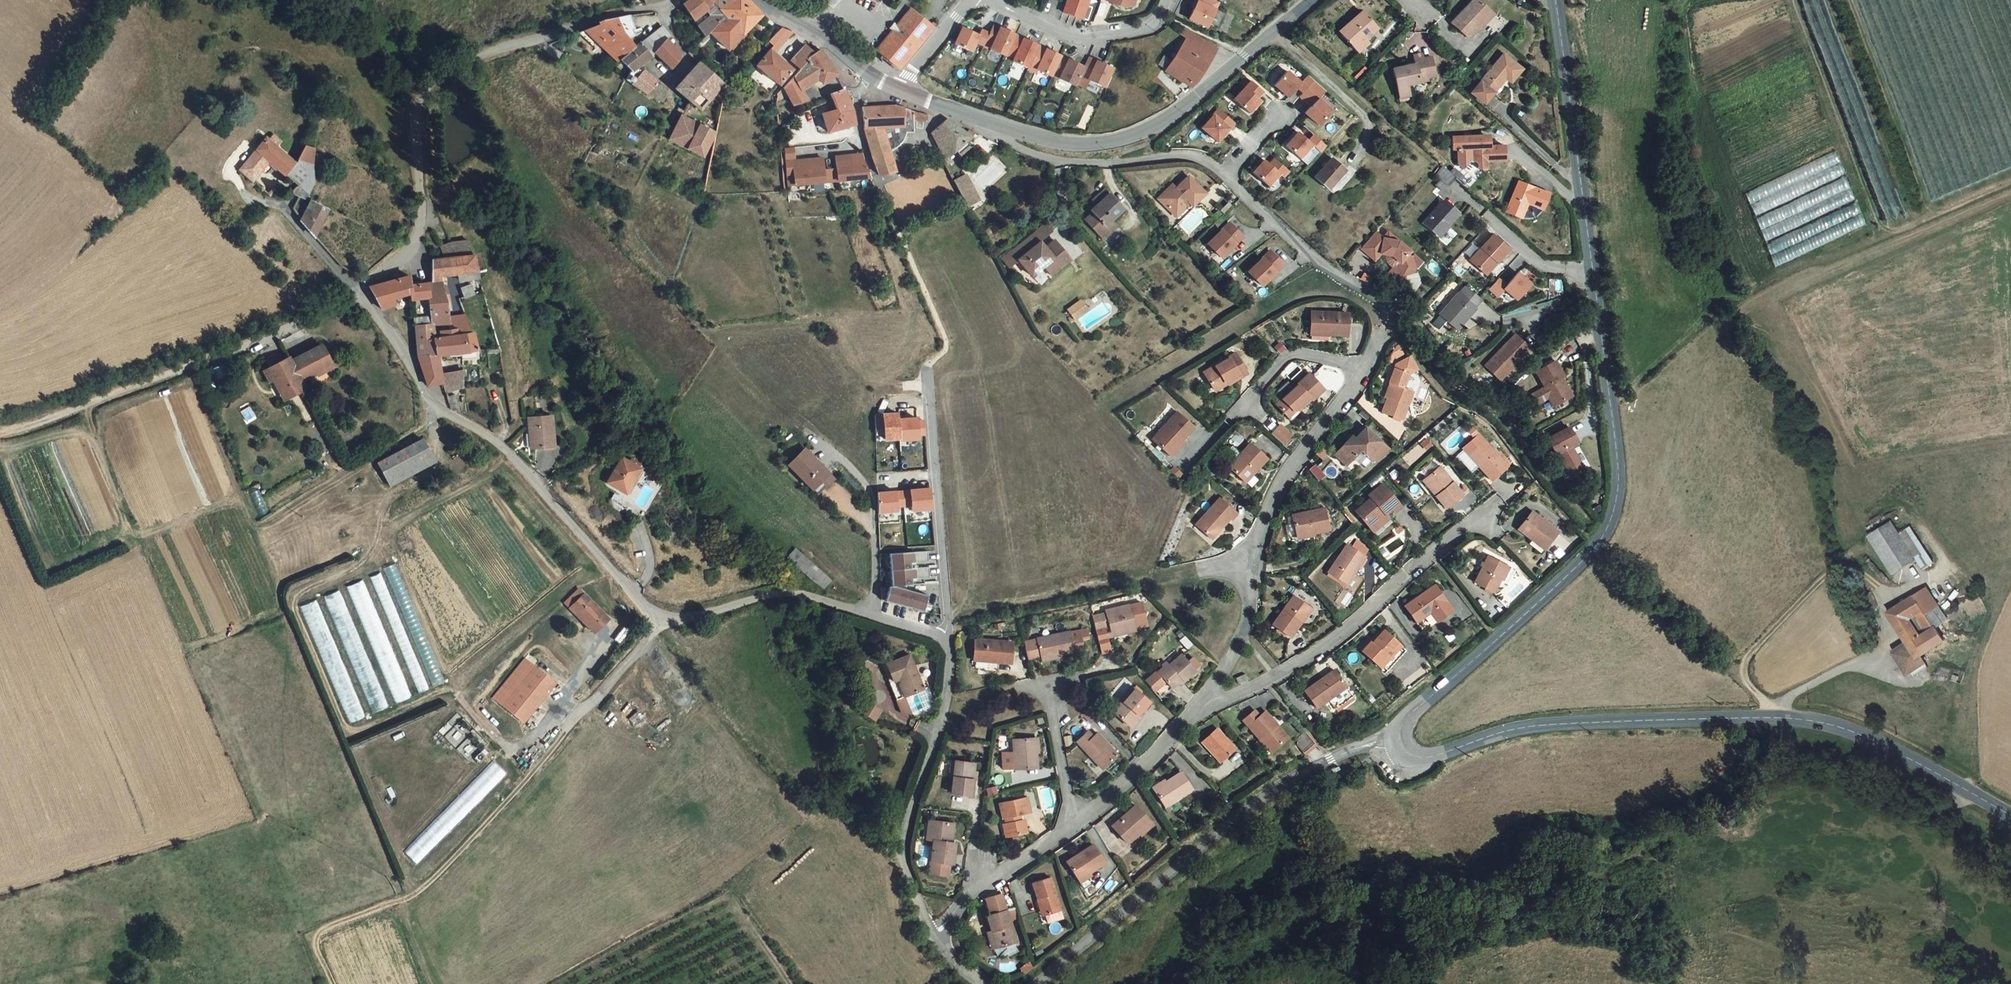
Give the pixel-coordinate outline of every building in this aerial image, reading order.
[(710,0),(685,0),(684,0),(683,2),(693,16),(698,13),(706,6),(711,13),(702,19),(697,23),(704,33),(709,28),(721,15),(710,0)] [(721,15),(709,28),(724,48),(760,14),(748,0),(710,0),(721,15)] [(1065,7),(1086,14),(1091,0),(1068,0),(1065,7)] [(1193,13),(1211,22),(1222,0),(1200,0),(1193,13)] [(1494,12),(1483,0),(1472,0),(1456,16),(1468,28),(1477,20),(1482,24),(1494,12)] [(903,59),(929,24),(926,21),(908,8),(879,41),(903,59)] [(1380,42),(1376,38),(1390,27),(1378,11),(1356,28),(1372,48),(1380,42)] [(693,16),(697,23),(702,19),(698,13),(693,16)] [(634,30),(630,14),(625,15),(616,16),(621,34),(624,33),(634,30)] [(620,56),(633,47),(624,33),(621,34),(616,16),(603,19),(603,21),(586,28),(620,56)] [(1010,51),(1019,32),(996,21),(992,30),(988,39),(994,42),(993,45),(1009,53),(1010,51)] [(988,39),(992,30),(984,26),(982,31),(966,23),(957,40),(974,48),(979,38),(986,42),(988,39)] [(789,29),(780,24),(766,39),(770,42),(753,62),(775,81),(788,67),(770,50),(789,29)] [(1201,79),(1225,45),(1192,24),(1187,32),(1192,36),(1173,64),(1198,80),(1201,79)] [(668,32),(664,28),(646,47),(651,54),(654,51),(665,37),(668,32)] [(1019,32),(1010,51),(1017,55),(1016,57),(1031,65),(1042,42),(1019,32)] [(676,51),(665,37),(654,51),(668,66),(678,57),(676,51)] [(651,54),(646,47),(641,42),(633,47),(620,56),(632,65),(637,63),(651,54)] [(1042,42),(1031,65),(1031,66),(1038,70),(1040,66),(1056,73),(1056,72),(1065,53),(1042,42)] [(803,43),(788,60),(797,68),(808,57),(813,52),(803,43)] [(808,57),(820,81),(835,73),(828,60),(819,47),(818,46),(813,52),(808,57)] [(988,50),(987,57),(998,58),(999,51),(988,50)] [(1533,67),(1514,50),(1481,87),(1493,99),(1518,72),(1524,77),(1533,67)] [(1080,81),(1088,64),(1065,53),(1056,72),(1079,83),(1080,81)] [(1107,84),(1117,65),(1093,54),(1088,64),(1080,81),(1088,85),(1092,77),(1107,84)] [(1425,87),(1442,78),(1450,75),(1442,56),(1434,60),(1425,64),(1421,58),(1402,67),(1417,103),(1429,97),(1425,87)] [(802,90),(820,81),(808,57),(797,68),(794,72),(802,90)] [(720,84),(695,62),(692,65),(688,69),(710,90),(708,93),(717,99),(718,90),(720,84)] [(654,81),(655,79),(643,69),(633,79),(642,88),(652,96),(659,100),(664,87),(654,81)] [(685,98),(695,106),(708,93),(710,90),(688,69),(673,86),(685,98)] [(805,97),(802,90),(794,72),(782,84),(791,101),(805,97)] [(1513,89),(1524,77),(1518,72),(1507,83),(1513,89)] [(1310,74),(1296,86),(1308,100),(1318,91),(1324,97),(1335,86),(1329,80),(1322,87),(1310,74)] [(1281,92),(1271,81),(1252,98),(1266,113),(1279,101),(1276,98),(1281,92)] [(821,109),(825,128),(851,121),(849,109),(845,97),(843,91),(842,88),(828,92),(829,96),(832,106),(821,109)] [(720,101),(724,103),(727,93),(718,90),(717,99),(716,104),(719,105),(720,101)] [(1347,97),(1340,91),(1325,105),(1330,111),(1324,117),(1336,130),(1350,117),(1338,104),(1347,97)] [(891,97),(863,99),(866,118),(870,137),(876,155),(880,166),(895,161),(889,141),(895,140),(900,139),(902,138),(904,137),(905,136),(906,135),(906,133),(907,132),(907,130),(906,128),(905,126),(904,125),(903,124),(902,123),(906,123),(905,118),(910,118),(908,103),(904,103),(903,99),(891,97)] [(1218,123),(1232,138),(1244,126),(1245,127),(1251,121),(1237,105),(1218,123)] [(935,132),(948,151),(955,145),(959,148),(970,137),(966,134),(971,128),(949,112),(945,111),(932,125),(935,132)] [(696,123),(680,114),(667,138),(684,147),(696,123)] [(711,131),(696,123),(684,147),(698,154),(711,131)] [(935,132),(932,125),(925,130),(927,134),(935,132)] [(1515,155),(1510,139),(1497,139),(1496,131),(1486,131),(1486,127),(1470,128),(1471,134),(1458,135),(1458,144),(1465,145),(1465,159),(1473,166),(1498,164),(1498,156),(1515,155)] [(1310,130),(1297,144),(1311,157),(1324,144),(1331,151),(1336,145),(1326,134),(1320,140),(1310,130)] [(274,159),(282,166),(290,172),(298,162),(269,137),(260,147),(274,159)] [(302,185),(312,190),(307,196),(315,200),(324,204),(331,185),(315,178),(320,146),(311,147),(298,162),(290,172),(284,181),(297,191),(302,185)] [(848,146),(836,147),(837,159),(838,171),(858,170),(857,158),(852,158),(852,148),(848,148),(848,146)] [(243,166),(257,178),(271,163),(274,159),(260,147),(243,166)] [(824,148),(812,149),(812,151),(809,151),(810,173),(830,172),(829,160),(825,160),(824,148)] [(791,163),(788,163),(788,175),(810,173),(809,151),(805,151),(805,149),(793,150),(793,154),(794,162),(791,163)] [(1339,186),(1355,166),(1342,155),(1326,176),(1339,186)] [(866,157),(857,158),(858,170),(870,169),(866,157)] [(964,158),(951,164),(960,182),(973,175),(964,158)] [(274,159),(271,163),(278,169),(282,166),(274,159)] [(837,159),(829,160),(830,172),(838,171),(837,159)] [(1278,161),(1266,173),(1281,187),(1292,175),(1296,179),(1302,173),(1288,160),(1283,166),(1278,161)] [(1463,174),(1452,163),(1445,173),(1450,177),(1445,183),(1451,187),(1463,174)] [(1212,190),(1196,172),(1183,184),(1180,180),(1165,194),(1180,210),(1187,203),(1194,196),(1199,202),(1212,190)] [(977,183),(973,175),(960,182),(964,190),(977,183)] [(1548,206),(1554,192),(1524,179),(1512,209),(1527,215),(1533,200),(1548,206)] [(290,199),(297,191),(284,181),(277,188),(290,199)] [(1117,216),(1130,205),(1115,189),(1097,205),(1102,211),(1095,218),(1112,238),(1126,225),(1117,216)] [(1445,228),(1453,220),(1456,222),(1468,209),(1454,197),(1435,219),(1445,228)] [(306,220),(319,233),(331,208),(324,204),(315,200),(306,220)] [(1190,205),(1187,203),(1180,210),(1183,212),(1190,205)] [(1457,225),(1456,222),(1453,220),(1445,228),(1450,232),(1457,225)] [(1229,223),(1208,243),(1222,257),(1243,237),(1229,223)] [(1394,232),(1387,225),(1372,242),(1385,254),(1391,247),(1406,252),(1406,253),(1413,259),(1411,261),(1415,269),(1419,271),(1427,268),(1427,262),(1424,251),(1419,247),(1422,245),(1410,235),(1394,232)] [(1399,225),(1394,232),(1410,235),(1399,225)] [(1023,253),(1037,268),(1046,260),(1059,276),(1080,258),(1063,238),(1054,245),(1039,227),(1020,242),(1026,250),(1023,253)] [(1520,243),(1504,229),(1481,255),(1497,269),(1520,243)] [(442,249),(454,247),(472,245),(468,232),(439,235),(442,249)] [(472,245),(454,247),(458,264),(459,269),(477,265),(472,245)] [(448,266),(458,264),(454,247),(442,249),(448,266)] [(431,288),(434,313),(440,312),(449,310),(447,303),(440,267),(448,266),(442,249),(431,251),(434,270),(429,271),(414,273),(415,276),(406,278),(408,286),(414,285),(415,291),(431,288)] [(1283,265),(1270,251),(1249,271),(1262,285),(1283,265)] [(398,293),(397,288),(408,286),(406,278),(415,276),(414,273),(412,265),(377,273),(373,277),(384,297),(398,293)] [(1508,272),(1499,283),(1508,290),(1514,283),(1526,293),(1540,277),(1528,267),(1517,280),(1508,272)] [(1385,271),(1378,268),(1376,273),(1382,277),(1385,271)] [(472,281),(468,272),(459,275),(463,284),(472,281)] [(1467,288),(1448,311),(1467,326),(1485,304),(1484,303),(1492,293),(1477,279),(1469,289),(1467,288)] [(1089,304),(1082,294),(1069,303),(1076,313),(1089,304)] [(465,307),(465,301),(447,303),(449,310),(465,307)] [(1307,305),(1305,324),(1325,326),(1324,330),(1342,332),(1345,309),(1307,305)] [(449,310),(450,318),(460,316),(461,324),(469,323),(465,307),(449,310)] [(418,334),(421,348),(439,346),(476,340),(472,322),(469,323),(461,324),(460,316),(450,318),(449,310),(440,312),(442,322),(435,324),(432,314),(415,318),(418,334)] [(1305,324),(1305,330),(1324,332),(1324,330),(1325,326),(1305,324)] [(1523,329),(1495,362),(1511,376),(1539,343),(1523,329)] [(330,359),(319,333),(293,345),(295,351),(269,363),(275,376),(283,371),(290,387),(310,378),(307,369),(330,359)] [(1288,340),(1283,334),(1278,339),(1283,345),(1288,340)] [(429,373),(444,372),(442,363),(439,346),(421,348),(429,373)] [(1205,370),(1216,386),(1228,378),(1231,383),(1250,371),(1237,351),(1205,370)] [(1562,401),(1574,393),(1564,377),(1572,372),(1560,352),(1540,365),(1550,382),(1546,385),(1552,395),(1557,404),(1562,401)] [(461,361),(455,362),(459,377),(464,376),(461,361)] [(1392,417),(1411,422),(1419,390),(1422,379),(1429,374),(1416,361),(1405,369),(1401,386),(1394,410),(1392,417)] [(446,380),(459,377),(455,362),(442,363),(444,372),(446,380)] [(1309,368),(1278,395),(1290,408),(1303,397),(1306,401),(1311,396),(1312,397),(1325,386),(1309,368)] [(1582,388),(1572,372),(1564,377),(1574,393),(1582,388)] [(1216,386),(1219,391),(1231,383),(1228,378),(1216,386)] [(1396,402),(1401,386),(1390,382),(1386,399),(1396,402)] [(1552,395),(1546,385),(1535,392),(1542,402),(1552,395)] [(1303,397),(1290,408),(1293,411),(1306,401),(1303,397)] [(551,406),(527,408),(528,425),(535,424),(536,440),(554,439),(551,406)] [(1176,407),(1156,428),(1163,435),(1161,437),(1167,443),(1168,442),(1176,433),(1179,435),(1185,428),(1190,422),(1176,407)] [(1486,414),(1480,418),(1485,424),(1490,420),(1486,414)] [(903,415),(887,416),(889,443),(906,443),(903,415)] [(884,417),(877,418),(879,437),(886,438),(884,417)] [(1356,428),(1338,447),(1352,459),(1360,451),(1363,447),(1369,453),(1374,458),(1378,459),(1392,445),(1384,437),(1369,423),(1364,418),(1356,428)] [(1292,429),(1281,419),(1274,426),(1285,436),(1292,429)] [(1585,433),(1573,419),(1555,434),(1569,451),(1573,456),(1583,468),(1594,459),(1578,439),(1585,433)] [(1488,423),(1470,437),(1493,466),(1512,452),(1488,423)] [(1175,450),(1176,449),(1190,432),(1185,428),(1179,435),(1176,433),(1168,442),(1167,443),(1175,450)] [(427,432),(382,456),(391,474),(436,449),(427,432)] [(1254,436),(1232,460),(1248,473),(1258,462),(1264,467),(1274,454),(1254,436)] [(1407,462),(1432,447),(1428,440),(1403,455),(1407,462)] [(789,457),(819,486),(834,470),(805,441),(789,457)] [(1363,447),(1360,451),(1370,461),(1374,458),(1369,453),(1363,447)] [(621,450),(606,473),(625,486),(640,462),(621,450)] [(1444,450),(1432,459),(1440,469),(1435,473),(1434,473),(1449,492),(1450,491),(1466,477),(1444,450)] [(1573,456),(1569,451),(1565,454),(1569,460),(1573,456)] [(1434,473),(1435,473),(1440,469),(1432,459),(1427,464),(1434,473)] [(1258,462),(1248,473),(1254,478),(1264,467),(1258,462)] [(1379,491),(1365,502),(1380,520),(1386,516),(1382,512),(1383,512),(1390,506),(1391,508),(1400,501),(1401,502),(1407,497),(1389,476),(1375,487),(1379,491)] [(931,492),(913,493),(915,516),(933,514),(931,492)] [(910,494),(881,495),(883,516),(912,512),(910,494)] [(1227,494),(1203,519),(1213,528),(1233,507),(1237,510),(1241,506),(1227,494)] [(611,506),(622,509),(625,499),(615,495),(611,506)] [(1329,498),(1298,503),(1303,528),(1333,523),(1329,498)] [(1538,502),(1522,520),(1532,530),(1537,525),(1551,539),(1563,526),(1538,502)] [(1384,525),(1396,514),(1391,508),(1390,506),(1383,512),(1382,512),(1386,516),(1380,520),(1384,525)] [(1233,507),(1213,528),(1217,531),(1237,510),(1233,507)] [(1872,523),(1852,543),(1885,573),(1903,552),(1883,533),(1872,523)] [(1892,524),(1883,533),(1903,552),(1915,563),(1923,553),(1892,524)] [(1537,525),(1532,530),(1547,544),(1551,539),(1537,525)] [(1360,531),(1339,555),(1353,568),(1374,545),(1360,531)] [(1515,550),(1499,541),(1483,569),(1500,578),(1515,550)] [(795,547),(786,557),(821,589),(830,579),(795,547)] [(915,556),(893,557),(894,573),(916,571),(915,556)] [(441,683),(396,562),(385,567),(430,687),(441,683)] [(417,693),(427,689),(381,571),(371,575),(417,693)] [(895,574),(896,588),(917,586),(916,574),(895,574)] [(1444,576),(1415,594),(1426,609),(1442,599),(1449,609),(1461,601),(1444,576)] [(366,578),(349,584),(392,703),(409,697),(366,578)] [(1921,579),(1913,588),(1930,603),(1938,593),(1921,579)] [(1314,596),(1301,583),(1278,606),(1277,607),(1296,625),(1304,618),(1298,612),(1314,596)] [(591,619),(604,606),(582,585),(569,598),(591,619)] [(341,588),(324,595),(369,714),(386,707),(341,588)] [(1114,602),(1095,607),(1099,624),(1109,622),(1110,626),(1135,619),(1134,614),(1145,611),(1143,601),(1155,598),(1152,588),(1140,591),(1140,590),(1113,597),(1114,602)] [(1913,588),(1889,614),(1917,639),(1929,650),(1932,647),(1952,625),(1943,617),(1940,613),(1949,602),(1938,593),(1930,603),(1913,588)] [(894,591),(890,602),(929,612),(933,601),(894,591)] [(1320,602),(1314,596),(1298,612),(1304,618),(1320,602)] [(303,604),(346,723),(362,717),(319,598),(303,604)] [(1155,598),(1143,601),(1145,611),(1157,608),(1155,598)] [(1871,619),(1879,609),(1867,598),(1859,607),(1871,619)] [(1442,599),(1426,609),(1432,619),(1449,609),(1442,599)] [(1380,629),(1369,638),(1385,658),(1412,636),(1399,619),(1383,633),(1380,629)] [(1109,622),(1099,624),(1103,642),(1114,639),(1110,626),(1109,622)] [(843,626),(834,623),(831,633),(840,635),(843,626)] [(1071,649),(1077,647),(1077,643),(1089,641),(1086,630),(1074,633),(1072,625),(1036,634),(1036,637),(1041,656),(1042,661),(1060,657),(1058,652),(1071,649)] [(1412,636),(1385,658),(1390,664),(1417,641),(1412,636)] [(1036,637),(1026,639),(1030,659),(1041,656),(1036,637)] [(1005,662),(1006,640),(974,639),(973,658),(982,658),(983,662),(993,662),(1005,662)] [(1929,650),(1917,639),(1906,651),(1925,668),(1927,665),(1931,669),(1943,656),(1932,647),(1929,650)] [(1191,666),(1194,670),(1212,654),(1199,641),(1181,657),(1177,654),(1167,663),(1179,676),(1190,666),(1191,666)] [(1263,659),(1271,652),(1267,648),(1258,655),(1263,659)] [(554,671),(532,653),(500,692),(522,710),(554,671)] [(907,654),(881,664),(890,685),(896,683),(903,697),(927,687),(923,676),(917,678),(907,654)] [(1343,655),(1314,681),(1330,699),(1347,685),(1359,674),(1343,655)] [(982,658),(973,658),(974,672),(983,672),(983,662),(982,658)] [(993,662),(983,662),(983,672),(994,672),(993,662)] [(1167,663),(1151,677),(1164,690),(1179,676),(1167,663)] [(1364,680),(1359,674),(1347,685),(1352,690),(1364,680)] [(1148,714),(1144,711),(1154,701),(1136,684),(1115,706),(1136,727),(1148,714)] [(1347,688),(1337,694),(1338,695),(1329,700),(1335,709),(1353,699),(1347,688)] [(1267,691),(1259,698),(1266,707),(1274,700),(1267,691)] [(1092,699),(1084,707),(1093,717),(1103,709),(1092,697),(1092,699)] [(873,720),(878,711),(870,704),(864,709),(857,707),(856,711),(873,720)] [(1253,708),(1241,717),(1266,753),(1287,738),(1266,708),(1257,714),(1253,708)] [(1281,711),(1274,717),(1289,734),(1295,729),(1281,711)] [(1105,764),(1120,750),(1096,726),(1093,729),(1088,724),(1077,734),(1105,764)] [(1215,726),(1198,741),(1216,762),(1234,747),(1215,726)] [(1015,765),(1038,761),(1032,730),(1009,735),(1012,752),(1001,755),(1004,768),(1015,765)] [(1074,730),(1067,731),(1069,741),(1076,740),(1074,730)] [(1306,733),(1296,745),(1304,754),(1316,745),(1306,733)] [(1356,756),(1343,762),(1345,767),(1358,761),(1356,756)] [(1169,777),(1177,792),(1211,774),(1202,759),(1169,777)] [(961,792),(979,793),(982,760),(963,760),(961,792)] [(493,761),(444,811),(456,823),(505,772),(493,761)] [(1127,816),(1139,834),(1169,810),(1156,792),(1127,816)] [(1022,811),(1030,809),(1027,794),(996,802),(1000,817),(1003,817),(1008,836),(1032,830),(1029,818),(1024,819),(1022,811)] [(968,834),(960,834),(960,820),(931,818),(930,837),(938,838),(936,868),(957,869),(958,859),(966,860),(968,834)] [(404,853),(415,862),(437,838),(426,828),(404,853)] [(1100,866),(1125,851),(1114,834),(1090,849),(1100,866)] [(1067,904),(1086,897),(1071,863),(1054,870),(1067,904)] [(1041,923),(1062,917),(1049,875),(1028,882),(1041,923)] [(1025,883),(1007,888),(1005,892),(1010,909),(1007,909),(1016,941),(1040,933),(1025,883)] [(991,948),(1015,941),(1000,892),(982,897),(987,914),(982,915),(991,948)] [(1025,958),(1017,966),(1024,974),(1032,966),(1025,958)]
